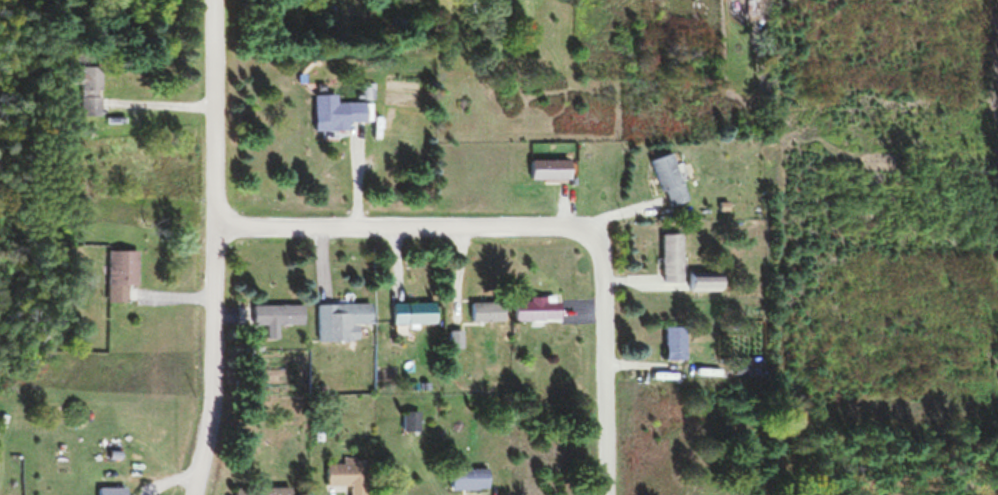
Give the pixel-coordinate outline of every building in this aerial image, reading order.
[(655,0),(640,0),(640,9),(655,9),(655,0)] [(100,71),(78,71),(78,117),(100,117),(100,71)] [(314,85),(338,85),(337,94),(375,94),(375,113),(349,113),(349,121),(313,120),(314,85)] [(651,150),(672,143),(689,190),(668,198),(651,150)] [(534,149),(572,149),(572,170),(534,170),(534,149)] [(570,161),(529,161),(529,180),(570,180),(570,161)] [(663,225),(681,225),(681,271),(662,271),(663,225)] [(111,240),(112,292),(132,291),(132,278),(143,278),(142,239),(111,240)] [(689,260),(722,261),(721,283),(689,283),(689,260)] [(509,292),(510,309),(561,307),(560,294),(547,295),(546,284),(530,285),(530,291),(509,292)] [(434,291),(435,313),(393,315),(392,292),(434,291)] [(473,313),(505,312),(505,291),(472,291),(473,313)] [(318,293),(318,331),(359,330),(359,311),(375,311),(375,292),(318,293)] [(254,294),(304,293),(304,315),(280,315),(280,330),(267,330),(267,313),(254,314),(254,294)] [(513,321),(559,321),(559,299),(513,299),(513,321)] [(503,302),(469,302),(469,323),(503,323),(503,302)] [(391,305),(391,326),(435,326),(435,305),(391,305)] [(303,326),(303,306),(252,306),(252,327),(265,327),(265,340),(277,340),(277,326),(303,326)] [(450,320),(450,337),(466,336),(466,319),(450,320)] [(684,361),(684,330),(664,330),(664,361),(684,361)] [(404,400),(422,400),(421,422),(404,422),(404,400)] [(368,447),(368,494),(347,494),(347,481),(329,481),(328,455),(346,455),(346,448),(368,447)] [(447,479),(487,478),(487,456),(446,457),(447,479)] [(487,470),(448,470),(448,490),(487,490),(487,470)] [(128,476),(128,494),(101,494),(101,476),(128,476)] [(290,478),(290,494),(233,494),(233,479),(290,478)]
